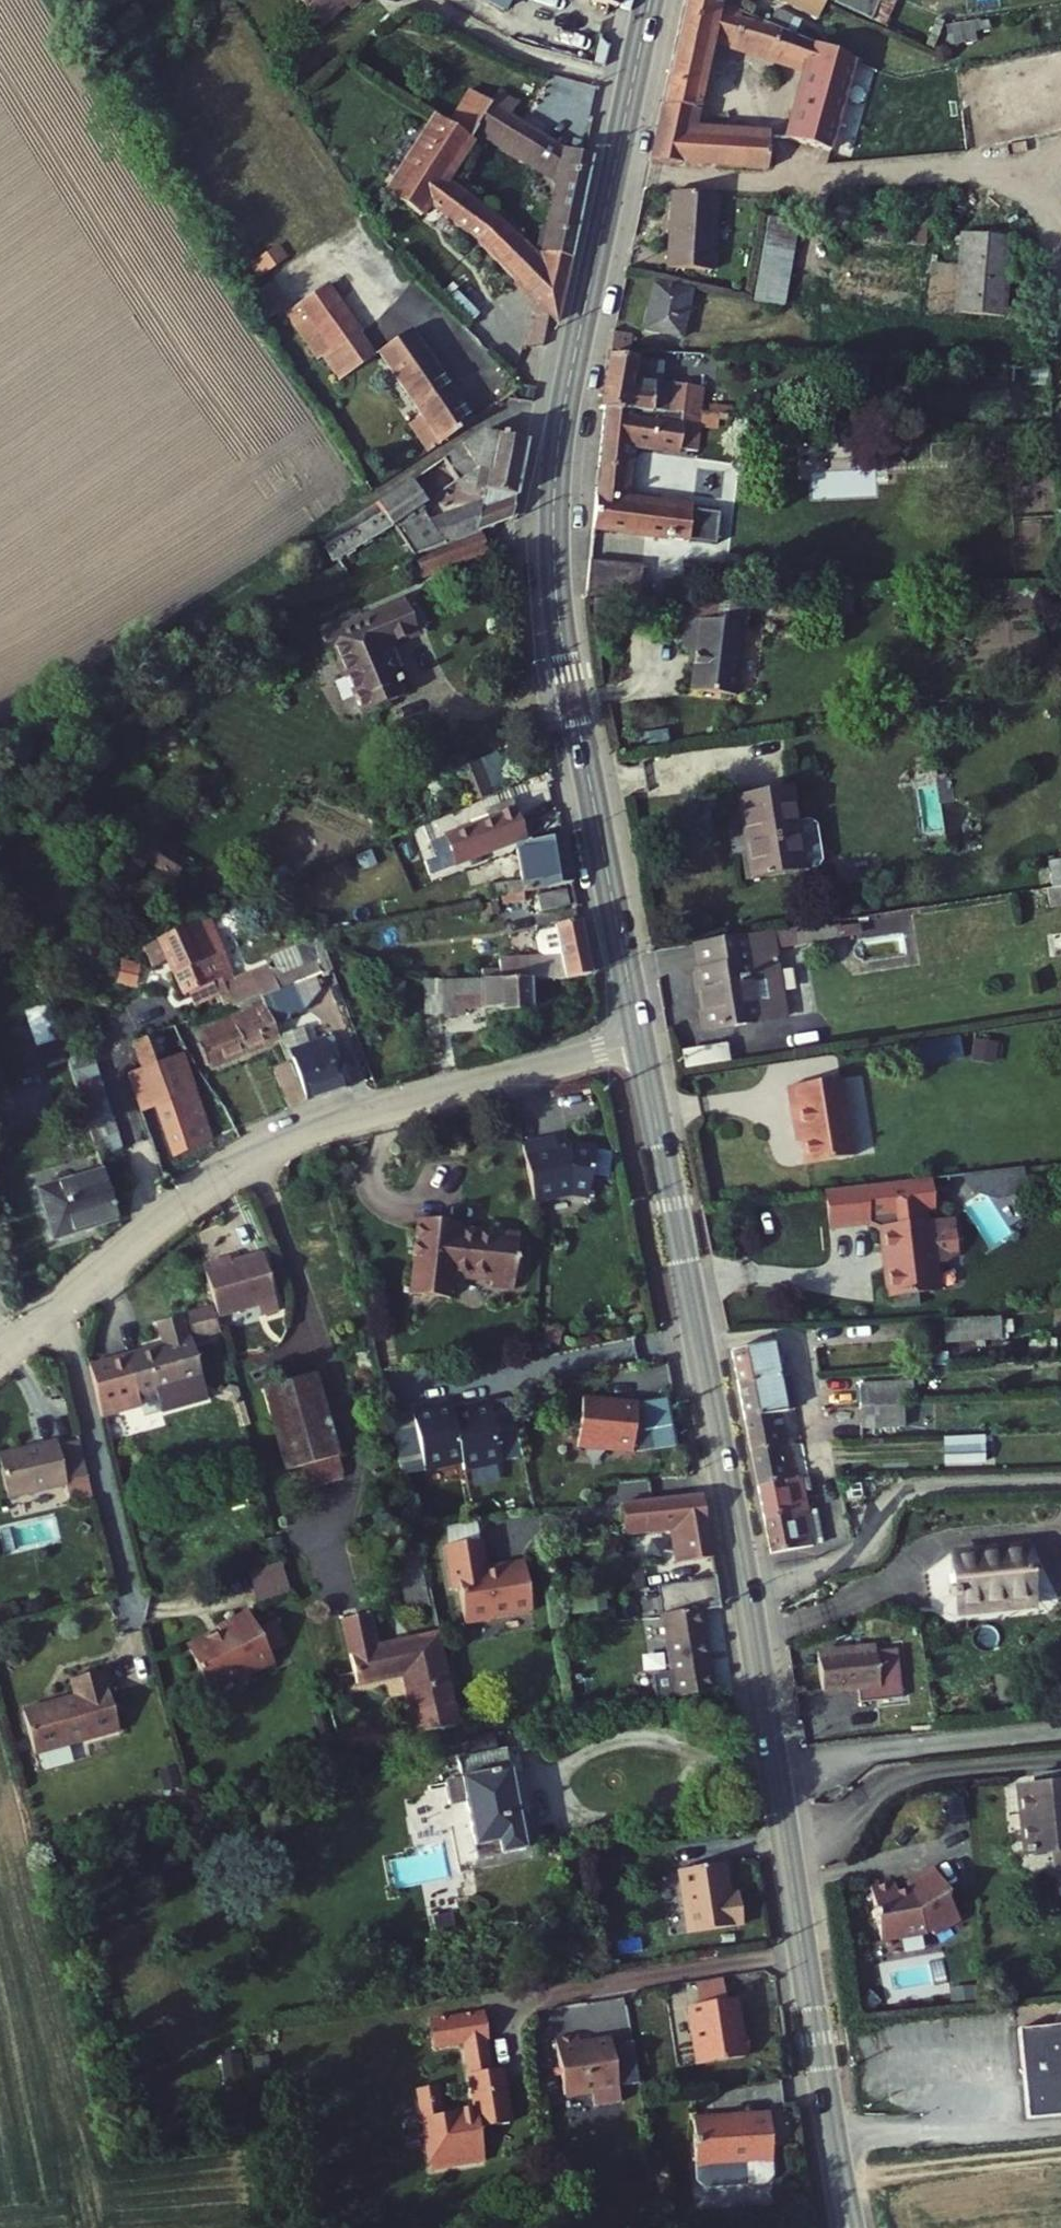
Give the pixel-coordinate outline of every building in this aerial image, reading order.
[(323,26),(350,0),(298,0),(323,26)] [(506,12),(512,0),(484,0),(506,12)] [(594,4),(618,9),(620,0),(595,0),(594,4)] [(750,10),(726,0),(685,0),(668,81),(701,88),(711,40),(812,62),(795,133),(838,144),(850,93),(858,60),(859,56),(761,15),(750,10)] [(750,10),(761,15),(768,0),(754,0),(750,10)] [(975,39),(973,25),(963,26),(963,23),(948,25),(950,42),(975,39)] [(668,81),(664,100),(698,107),(701,88),(668,81)] [(478,136),(563,187),(548,260),(574,265),(594,162),(568,156),(511,120),(494,109),(471,95),(451,129),(474,142),(478,136)] [(500,98),(494,109),(511,120),(517,109),(500,98)] [(664,100),(652,160),(675,161),(775,165),(776,134),(702,134),(702,126),(693,126),(698,107),(664,100)] [(451,129),(442,123),(391,205),(424,225),(431,213),(562,329),(574,265),(548,260),(546,274),(444,191),(474,142),(451,129)] [(342,249),(294,180),(237,220),(285,289),(342,249)] [(720,192),(675,188),(670,270),(713,273),(720,192)] [(927,244),(927,218),(862,216),(862,242),(927,244)] [(789,304),(794,219),(761,218),(757,302),(789,304)] [(1015,234),(966,230),(961,309),(1010,311),(1015,234)] [(333,383),(378,354),(329,281),(285,310),(333,383)] [(269,318),(287,305),(271,282),(252,295),(269,318)] [(691,292),(652,285),(643,330),(683,338),(691,292)] [(616,330),(615,350),(633,351),(635,332),(616,330)] [(384,354),(444,448),(473,429),(413,336),(384,354)] [(513,369),(532,381),(548,355),(530,343),(513,369)] [(688,411),(698,411),(699,393),(642,388),(645,355),(614,354),(609,404),(614,404),(688,411)] [(710,448),(713,416),(688,413),(688,411),(614,404),(602,524),(726,535),(728,513),(704,511),(710,448)] [(420,562),(456,549),(426,509),(429,506),(432,509),(485,474),(495,476),(483,539),(517,527),(532,450),(487,442),(412,488),(414,493),(389,509),(394,518),(389,522),(420,562)] [(359,716),(405,700),(387,649),(421,637),(408,602),(323,633),(330,654),(337,652),(359,716)] [(725,698),(743,629),(687,615),(680,645),(694,649),(684,687),(725,698)] [(457,764),(466,799),(491,793),(482,758),(457,764)] [(743,794),(751,846),(758,846),(762,875),(808,869),(801,821),(796,787),(743,794)] [(481,814),(487,831),(511,822),(504,805),(481,814)] [(808,869),(825,867),(818,819),(801,821),(808,869)] [(434,876),(520,846),(511,822),(487,831),(426,854),(434,876)] [(392,836),(410,891),(433,883),(415,828),(392,836)] [(484,908),(569,894),(561,846),(512,855),(516,891),(482,896),(484,908)] [(1047,859),(1050,888),(1024,891),(1026,911),(1060,907),(1060,858),(1047,859)] [(566,915),(563,901),(536,905),(538,920),(566,915)] [(848,916),(703,939),(707,966),(706,966),(715,1029),(795,1016),(782,937),(850,927),(848,916)] [(317,981),(315,967),(280,981),(277,972),(235,988),(210,925),(158,947),(182,1003),(216,989),(221,999),(215,1002),(222,1019),(257,1006),(288,994),(317,981)] [(526,992),(557,992),(588,985),(577,932),(554,937),(561,972),(500,972),(500,992),(526,992)] [(297,1016),(326,1006),(317,981),(288,994),(297,1016)] [(527,1024),(526,992),(500,992),(439,993),(440,1029),(452,1029),(452,1021),(493,1021),(496,1025),(527,1024)] [(0,1007),(0,1055),(45,1042),(52,1068),(68,1063),(48,993),(0,1007)] [(273,1046),(288,1082),(300,1112),(345,1097),(330,1061),(326,1062),(317,1039),(308,1042),(297,1016),(288,994),(257,1006),(273,1046)] [(273,1046),(257,1006),(222,1019),(194,1031),(180,1036),(197,1078),(273,1046)] [(963,1057),(960,1036),(916,1042),(919,1063),(963,1057)] [(153,1046),(130,1055),(158,1142),(184,1132),(182,1125),(180,1121),(153,1046)] [(67,1058),(98,1156),(123,1149),(91,1050),(67,1058)] [(804,1110),(810,1110),(818,1163),(867,1155),(854,1077),(800,1086),(804,1110)] [(300,1112),(288,1082),(271,1089),(283,1119),(300,1112)] [(173,1162),(213,1146),(202,1117),(182,1125),(184,1132),(158,1142),(160,1148),(167,1146),(173,1162)] [(552,1149),(518,1155),(528,1213),(566,1207),(583,1210),(592,1161),(566,1157),(554,1159),(552,1149)] [(901,1224),(903,1224),(908,1262),(905,1263),(909,1292),(961,1286),(957,1258),(966,1256),(978,1248),(974,1215),(943,1219),(941,1208),(953,1206),(950,1174),(883,1182),(888,1220),(901,1224)] [(62,1188),(75,1234),(114,1223),(101,1177),(62,1188)] [(883,1182),(845,1187),(850,1225),(888,1220),(883,1182)] [(75,1234),(62,1188),(40,1194),(53,1241),(75,1234)] [(502,1297),(525,1299),(531,1248),(468,1241),(469,1234),(447,1231),(445,1248),(427,1245),(419,1306),(439,1307),(441,1290),(463,1292),(464,1287),(503,1291),(502,1297)] [(267,1315),(279,1312),(264,1254),(225,1264),(224,1260),(204,1265),(218,1317),(258,1306),(265,1310),(267,1315)] [(218,1329),(211,1301),(187,1307),(193,1335),(218,1329)] [(968,1330),(1023,1324),(1021,1305),(966,1311),(968,1330)] [(135,1400),(134,1394),(200,1378),(189,1334),(186,1335),(181,1314),(157,1320),(162,1340),(85,1359),(98,1409),(135,1400)] [(793,1341),(750,1348),(756,1384),(798,1378),(793,1341)] [(803,1410),(809,1409),(805,1377),(798,1378),(756,1384),(760,1416),(803,1410)] [(875,1403),(918,1400),(917,1378),(873,1381),(875,1403)] [(639,1402),(582,1394),(576,1448),(635,1454),(677,1448),(666,1398),(639,1402)] [(876,1425),(920,1422),(918,1400),(875,1403),(876,1425)] [(452,1402),(390,1415),(404,1477),(466,1463),(467,1472),(503,1464),(489,1401),(454,1409),(452,1402)] [(809,1445),(803,1410),(760,1416),(766,1451),(809,1445)] [(306,1506),(342,1497),(320,1414),(267,1428),(289,1511),(306,1506)] [(59,1440),(1,1454),(11,1498),(69,1483),(68,1479),(91,1474),(83,1439),(60,1444),(59,1440)] [(963,1459),(1002,1457),(1001,1440),(962,1443),(963,1459)] [(814,1481),(809,1445),(766,1451),(772,1487),(814,1481)] [(820,1514),(814,1481),(772,1487),(777,1521),(820,1514)] [(704,1524),(700,1498),(624,1506),(627,1533),(673,1527),(704,1524)] [(829,1513),(820,1514),(777,1521),(782,1554),(834,1546),(829,1513)] [(709,1556),(704,1524),(673,1527),(677,1560),(709,1556)] [(968,1601),(1041,1593),(1036,1548),(963,1556),(965,1581),(960,1581),(962,1594),(967,1593),(968,1601)] [(501,1581),(496,1550),(464,1554),(470,1598),(475,1597),(480,1632),(510,1628),(509,1624),(547,1619),(540,1572),(514,1575),(514,1579),(501,1581)] [(444,1613),(431,1551),(410,1556),(423,1617),(444,1613)] [(281,1561),(247,1573),(258,1603),(291,1591),(281,1561)] [(714,1578),(660,1586),(664,1614),(657,1615),(671,1701),(716,1694),(702,1609),(719,1606),(714,1578)] [(288,1659),(284,1651),(271,1626),(262,1609),(231,1625),(235,1633),(226,1637),(225,1635),(224,1634),(222,1634),(221,1634),(216,1636),(215,1637),(215,1639),(215,1640),(216,1642),(207,1647),(214,1661),(212,1662),(211,1663),(211,1664),(211,1665),(221,1685),(222,1686),(223,1686),(224,1686),(225,1686),(255,1670),(262,1672),(288,1659)] [(284,1651),(302,1641),(290,1617),(271,1626),(284,1651)] [(467,1723),(451,1643),(391,1655),(385,1625),(358,1630),(371,1692),(418,1682),(428,1731),(467,1723)] [(882,1680),(879,1649),(839,1654),(842,1684),(882,1680)] [(828,1686),(842,1684),(839,1654),(824,1656),(828,1686)] [(132,1723),(114,1664),(82,1673),(88,1690),(35,1706),(48,1748),(132,1723)] [(506,1744),(462,1752),(466,1776),(462,1777),(470,1820),(474,1819),(482,1859),(525,1851),(523,1842),(530,1841),(515,1766),(511,1767),(506,1744)] [(1059,1871),(1060,1871),(1060,1773),(1040,1776),(1042,1789),(1022,1792),(1031,1856),(1056,1852),(1059,1871)] [(955,1897),(940,1874),(916,1890),(915,1891),(915,1893),(915,1894),(917,1896),(904,1899),(902,1891),(878,1896),(890,1949),(935,1938),(940,1935),(943,1939),(968,1922),(952,1900),(955,1897)] [(678,1890),(688,1952),(743,1944),(739,1921),(731,1922),(730,1913),(725,1883),(678,1890)] [(730,1913),(731,1922),(739,1921),(738,1912),(730,1913)] [(697,2002),(700,2024),(727,2020),(724,1998),(697,2002)] [(691,2026),(700,2084),(746,2077),(745,2074),(751,2073),(748,2055),(743,2056),(737,2018),(727,2020),(700,2024),(691,2026)] [(1027,2029),(1037,2118),(1060,2116),(1060,2025),(1027,2029)] [(429,2038),(433,2062),(464,2057),(486,2054),(488,2054),(484,2029),(429,2038)] [(556,2056),(565,2112),(619,2103),(611,2057),(580,2063),(578,2052),(556,2056)] [(464,2057),(469,2090),(491,2087),(486,2054),(464,2057)] [(421,2133),(429,2185),(483,2177),(478,2144),(509,2140),(501,2085),(491,2087),(469,2090),(474,2125),(439,2131),(421,2133)] [(421,2133),(439,2131),(434,2102),(417,2105),(421,2133)] [(693,2139),(699,2182),(775,2173),(770,2130),(730,2134),(730,2140),(720,2141),(720,2136),(693,2139)]
